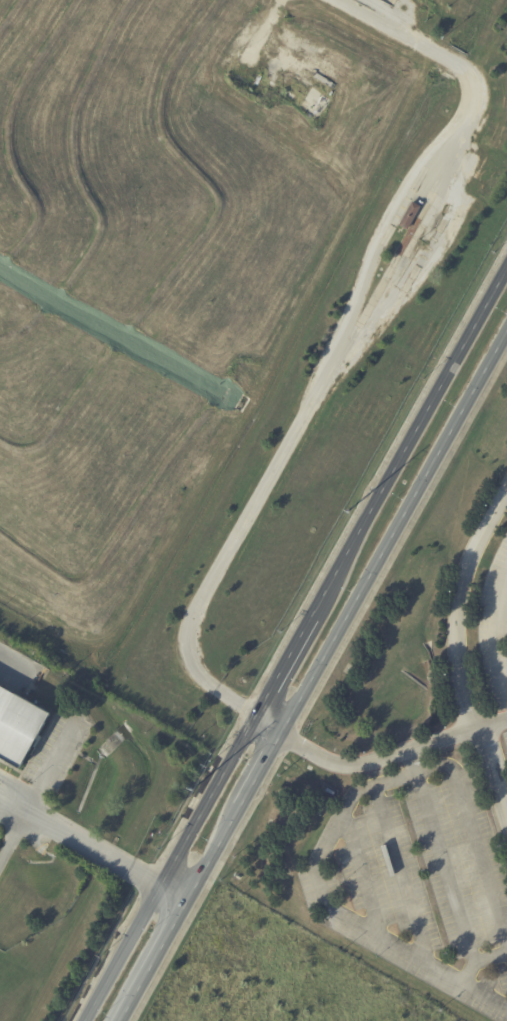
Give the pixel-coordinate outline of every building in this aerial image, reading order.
[(291,102),(283,96),(287,91),(295,97),(291,102)] [(406,230),(405,232),(397,228),(411,203),(419,208),(406,230)] [(402,243),(408,231),(411,233),(406,245),(402,243)] [(20,769),(0,758),(0,687),(29,703),(50,715),(20,769)]
